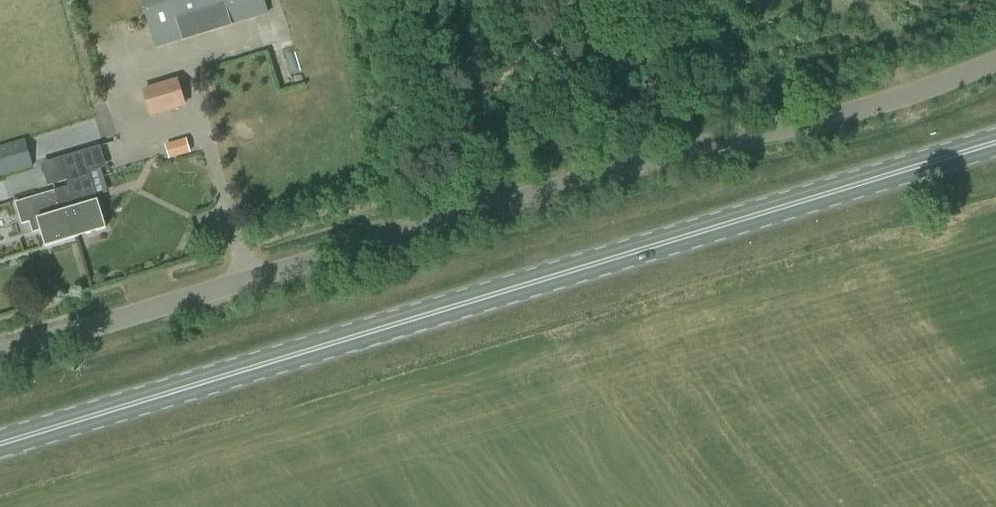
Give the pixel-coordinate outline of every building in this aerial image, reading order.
[(269,15),(264,0),(140,0),(156,50),(269,15)] [(150,117),(185,106),(176,79),(142,90),(150,117)] [(169,159),(190,152),(186,138),(165,145),(169,159)] [(32,166),(24,140),(0,147),(0,176),(32,166)] [(82,151),(61,158),(64,171),(67,181),(69,187),(91,180),(82,151)] [(64,171),(45,176),(48,187),(67,181),(64,171)] [(71,224),(75,238),(106,229),(91,180),(69,187),(56,191),(67,225),(71,224)] [(45,247),(75,238),(71,224),(67,225),(56,191),(15,203),(21,224),(30,222),(33,233),(40,231),(45,247)]
